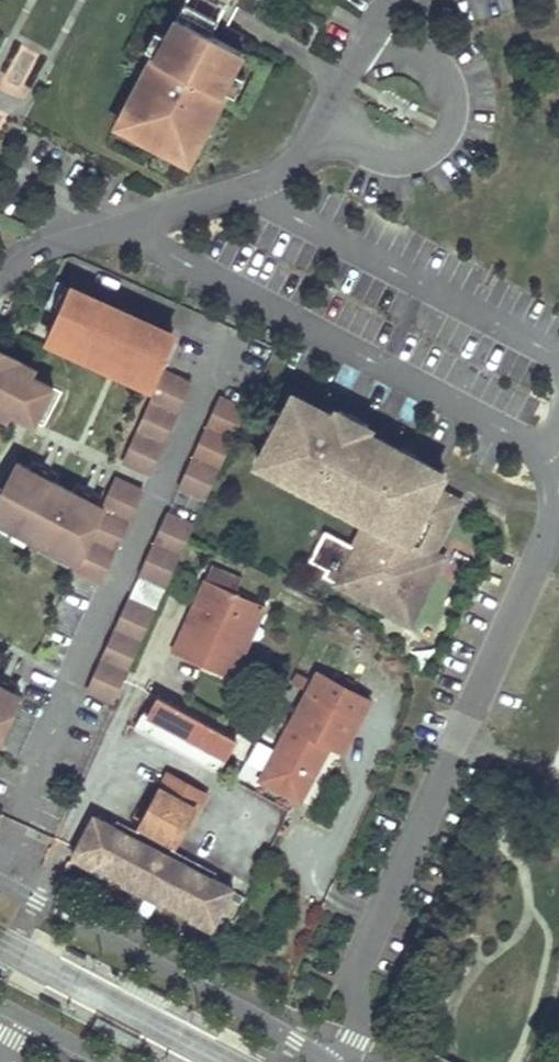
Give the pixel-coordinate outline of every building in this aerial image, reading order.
[(167,38),(164,36),(154,55),(136,88),(140,90),(124,120),(143,130),(141,134),(155,141),(169,149),(171,144),(190,155),(206,125),(210,127),(227,94),(237,75),(234,73),(244,55),(237,51),(243,40),(228,31),(219,26),(229,6),(239,11),(254,20),(262,6),(250,0),(187,0),(167,38)] [(219,26),(228,31),(239,11),(229,6),(219,26)] [(154,55),(164,36),(156,32),(145,51),(154,55)] [(20,94),(38,53),(21,45),(2,86),(20,94)] [(235,98),(246,79),(237,75),(227,94),(235,98)] [(141,134),(143,130),(124,120),(120,128),(139,138),(141,134)] [(190,155),(171,144),(169,149),(166,153),(186,163),(190,155)] [(173,332),(71,287),(69,293),(171,338),(173,332)] [(171,338),(69,293),(52,332),(53,332),(52,335),(69,342),(66,348),(84,356),(86,350),(102,357),(99,363),(116,370),(119,364),(134,371),(132,377),(149,384),(153,376),(154,376),(171,338)] [(69,342),(52,335),(53,332),(52,332),(48,340),(66,348),(69,342)] [(99,363),(102,357),(86,350),(84,356),(99,363)] [(14,404),(11,410),(36,422),(54,388),(31,376),(34,369),(0,351),(0,397),(14,404)] [(132,377),(134,371),(119,364),(116,370),(132,377)] [(151,474),(190,381),(164,370),(124,461),(151,474)] [(206,498),(247,407),(221,395),(180,486),(206,498)] [(11,410),(14,404),(0,397),(0,404),(11,410)] [(387,609),(420,547),(430,552),(457,500),(417,479),(421,471),(409,465),(414,456),(364,430),(359,427),(356,433),(336,423),(339,417),(335,414),(330,412),(328,410),(325,410),(324,410),(323,411),(321,412),(320,414),(290,398),(262,452),(284,463),(279,473),(367,520),(354,546),(324,530),(309,559),(327,569),(324,576),(387,609)] [(367,424),(338,408),(335,414),(339,417),(336,423),(356,433),(359,427),(364,430),(367,424)] [(284,463),(262,452),(256,461),(279,473),(284,463)] [(466,483),(414,456),(409,465),(421,471),(417,479),(457,500),(466,483)] [(84,486),(83,489),(73,492),(55,482),(52,473),(53,470),(40,464),(39,467),(29,469),(17,463),(0,496),(0,521),(80,563),(76,570),(102,582),(143,489),(117,477),(104,507),(99,505),(95,496),(97,493),(84,486)] [(195,524),(169,512),(142,573),(168,585),(195,524)] [(430,552),(420,547),(387,609),(407,619),(440,557),(430,552)] [(211,560),(205,575),(234,590),(241,575),(211,560)] [(206,596),(179,653),(222,672),(251,612),(228,601),(234,590),(205,575),(197,592),(206,596)] [(263,602),(234,590),(228,601),(251,612),(222,672),(229,676),(263,602)] [(170,649),(179,653),(206,596),(197,592),(170,649)] [(157,610),(130,598),(89,690),(116,702),(157,610)] [(319,673),(266,773),(298,789),(323,742),(333,747),(342,752),(369,699),(319,673)] [(25,696),(18,693),(15,684),(16,681),(4,674),(2,677),(0,678),(0,750),(25,696)] [(139,728),(219,771),(242,729),(235,725),(231,733),(160,695),(157,693),(139,728)] [(323,742),(298,789),(266,773),(261,782),(303,804),(333,747),(323,742)] [(255,743),(250,765),(265,768),(270,747),(255,743)] [(141,823),(176,842),(195,809),(198,810),(207,792),(170,772),(141,823)] [(214,878),(117,826),(97,815),(75,856),(95,867),(98,862),(125,877),(123,882),(163,904),(166,899),(192,913),(190,918),(211,930),(233,889),(214,878)] [(176,842),(141,823),(138,830),(120,820),(117,826),(214,878),(217,872),(173,848),(176,842)] [(125,877),(98,862),(95,867),(123,882),(125,877)] [(192,913),(166,899),(163,904),(190,918),(192,913)]
